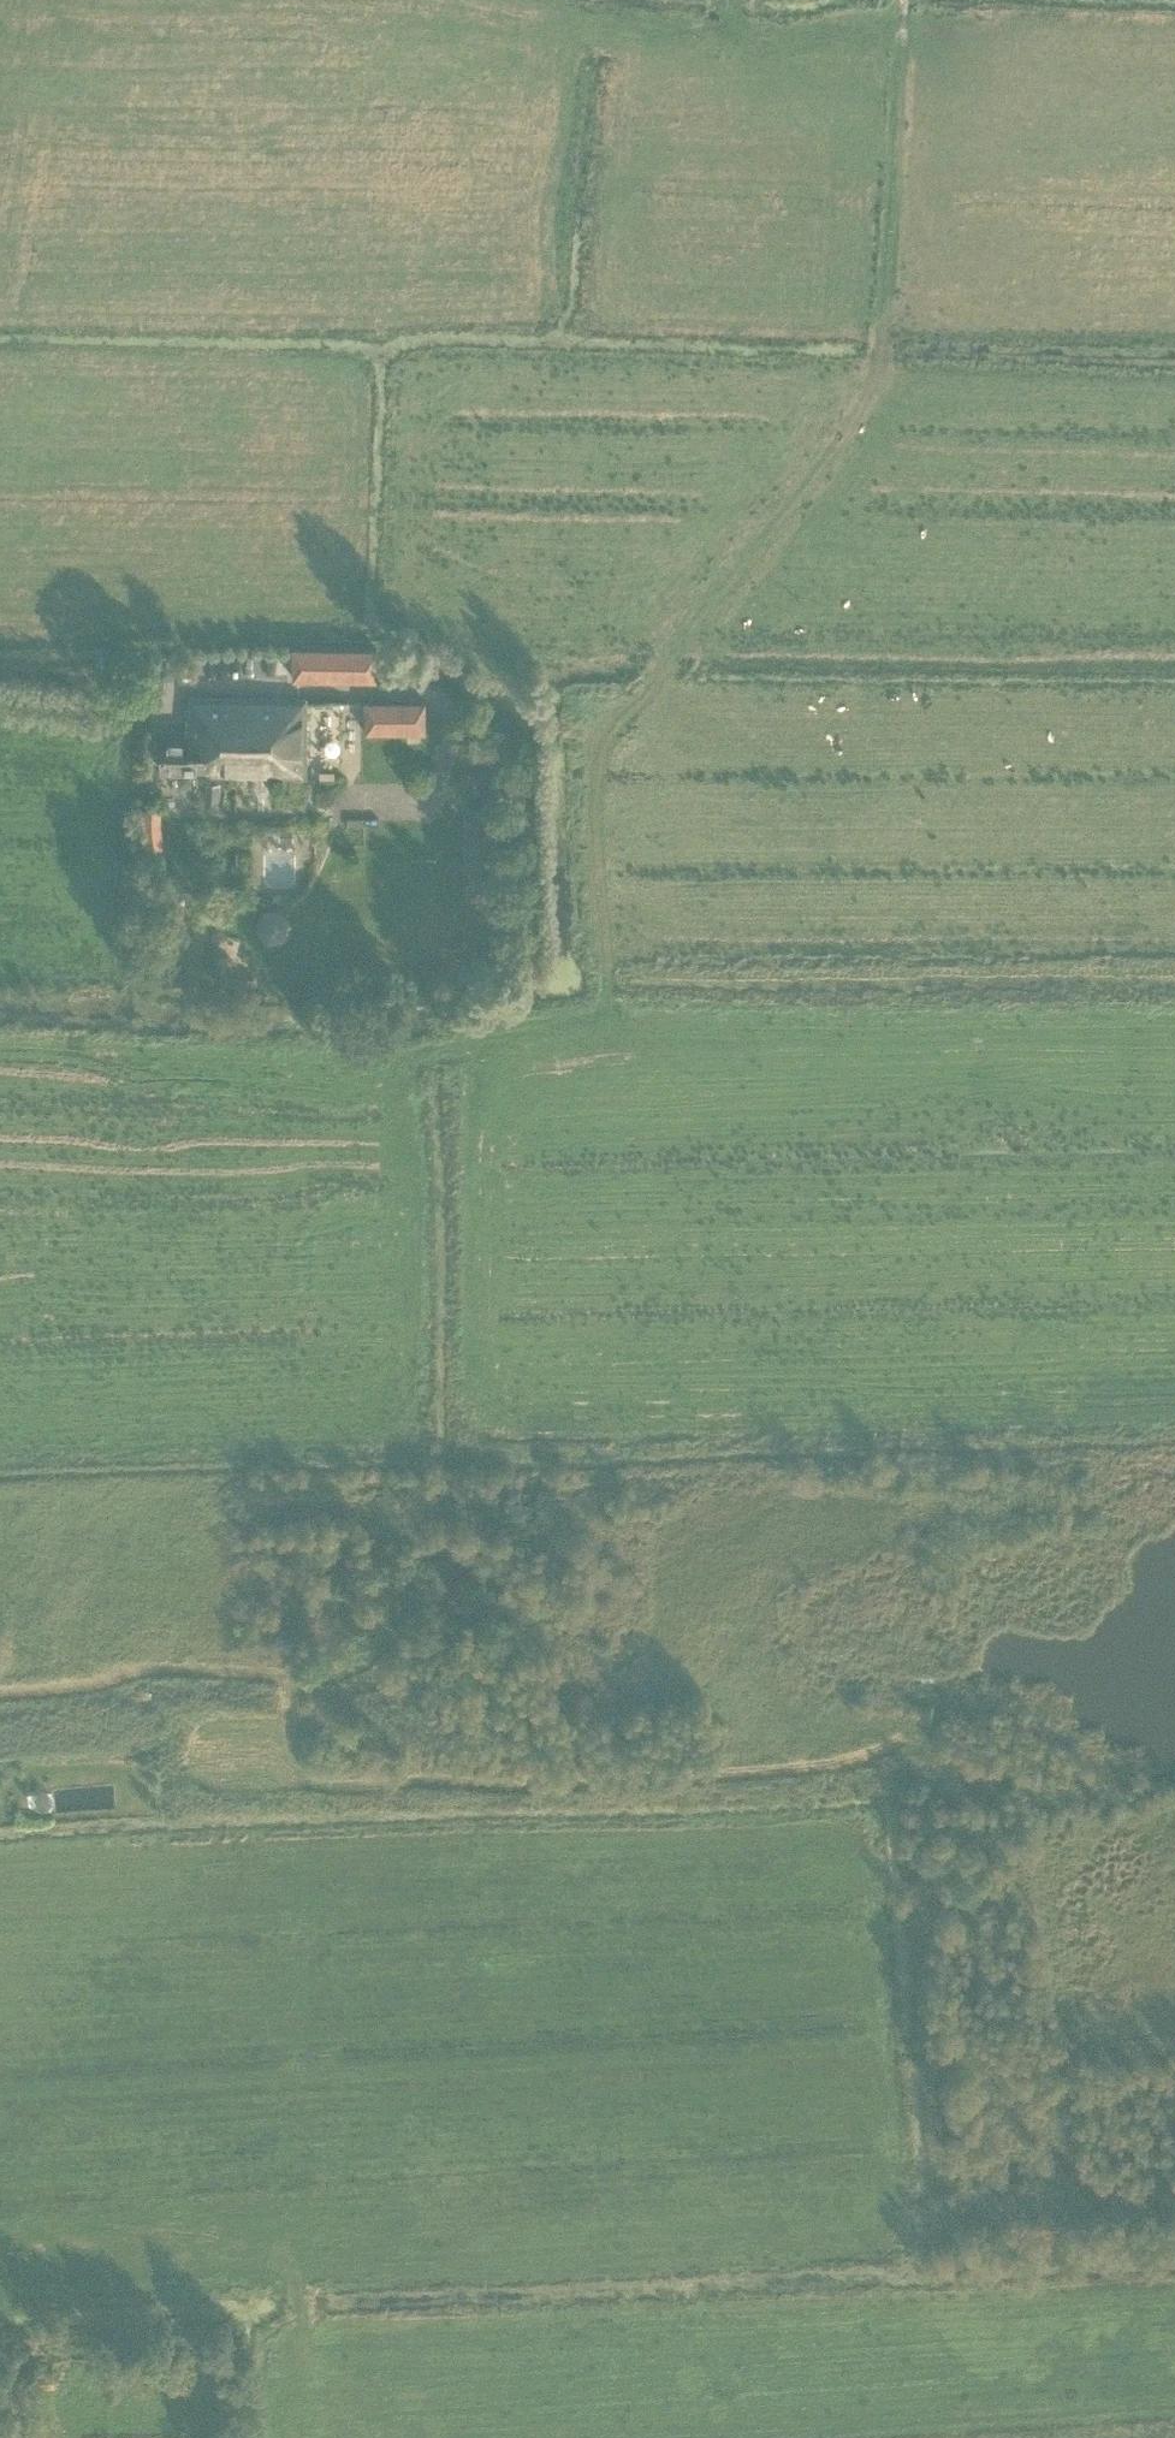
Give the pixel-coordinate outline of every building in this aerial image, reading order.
[(375,648),(295,647),(294,678),(375,680),(375,648)] [(161,729),(161,735),(160,771),(209,772),(209,777),(306,778),(307,699),(191,697),(191,720),(187,720),(187,729),(161,729)] [(424,701),(367,700),(367,732),(423,732),(424,701)] [(220,783),(206,783),(206,798),(220,798),(220,783)] [(159,807),(143,808),(144,847),(161,847),(159,807)] [(279,832),(279,842),(292,841),(292,831),(279,832)] [(265,857),(264,883),(293,884),(293,858),(265,857)] [(257,927),(268,945),(287,941),(294,922),(280,907),(262,910),(257,927)]
